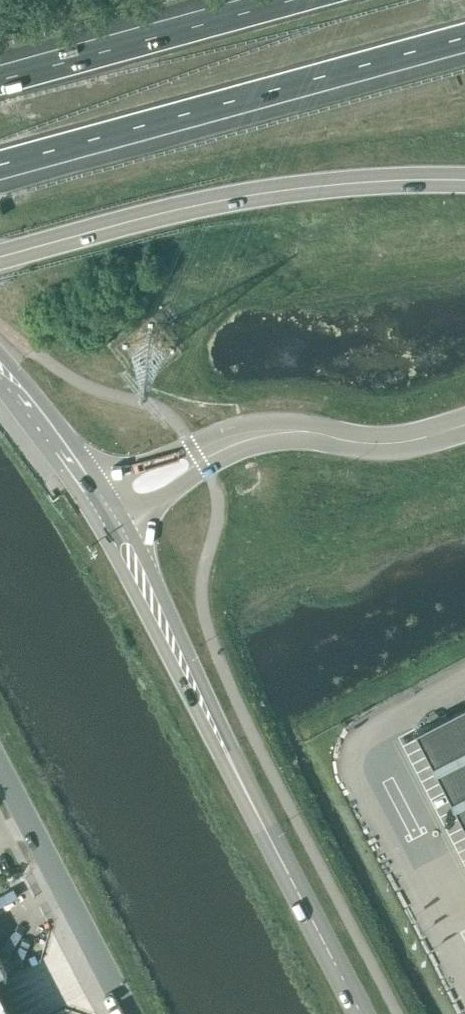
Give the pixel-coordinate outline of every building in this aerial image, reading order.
[(416,728),(428,752),(445,784),(464,823),(464,703),(416,728)]
